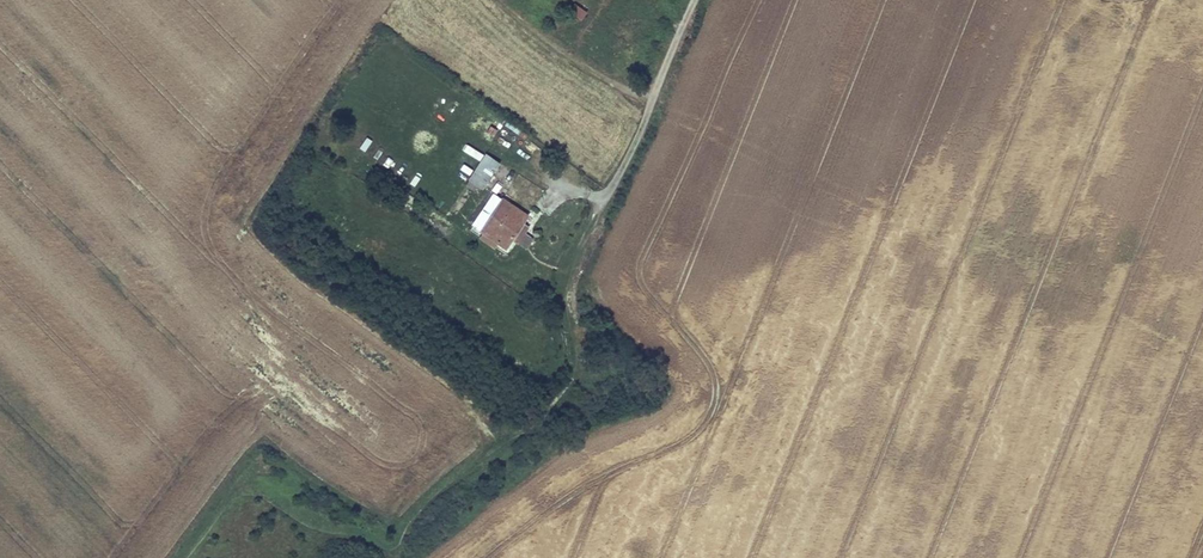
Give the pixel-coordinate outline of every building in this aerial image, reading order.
[(485,154),(468,180),(483,190),(500,163),(485,154)] [(387,179),(380,190),(391,198),(399,188),(387,179)] [(481,231),(488,236),(498,243),(506,247),(511,240),(522,222),(526,216),(502,199),(481,231)] [(522,222),(511,240),(517,244),(529,227),(522,222)] [(498,243),(488,236),(485,240),(495,247),(498,243)]
